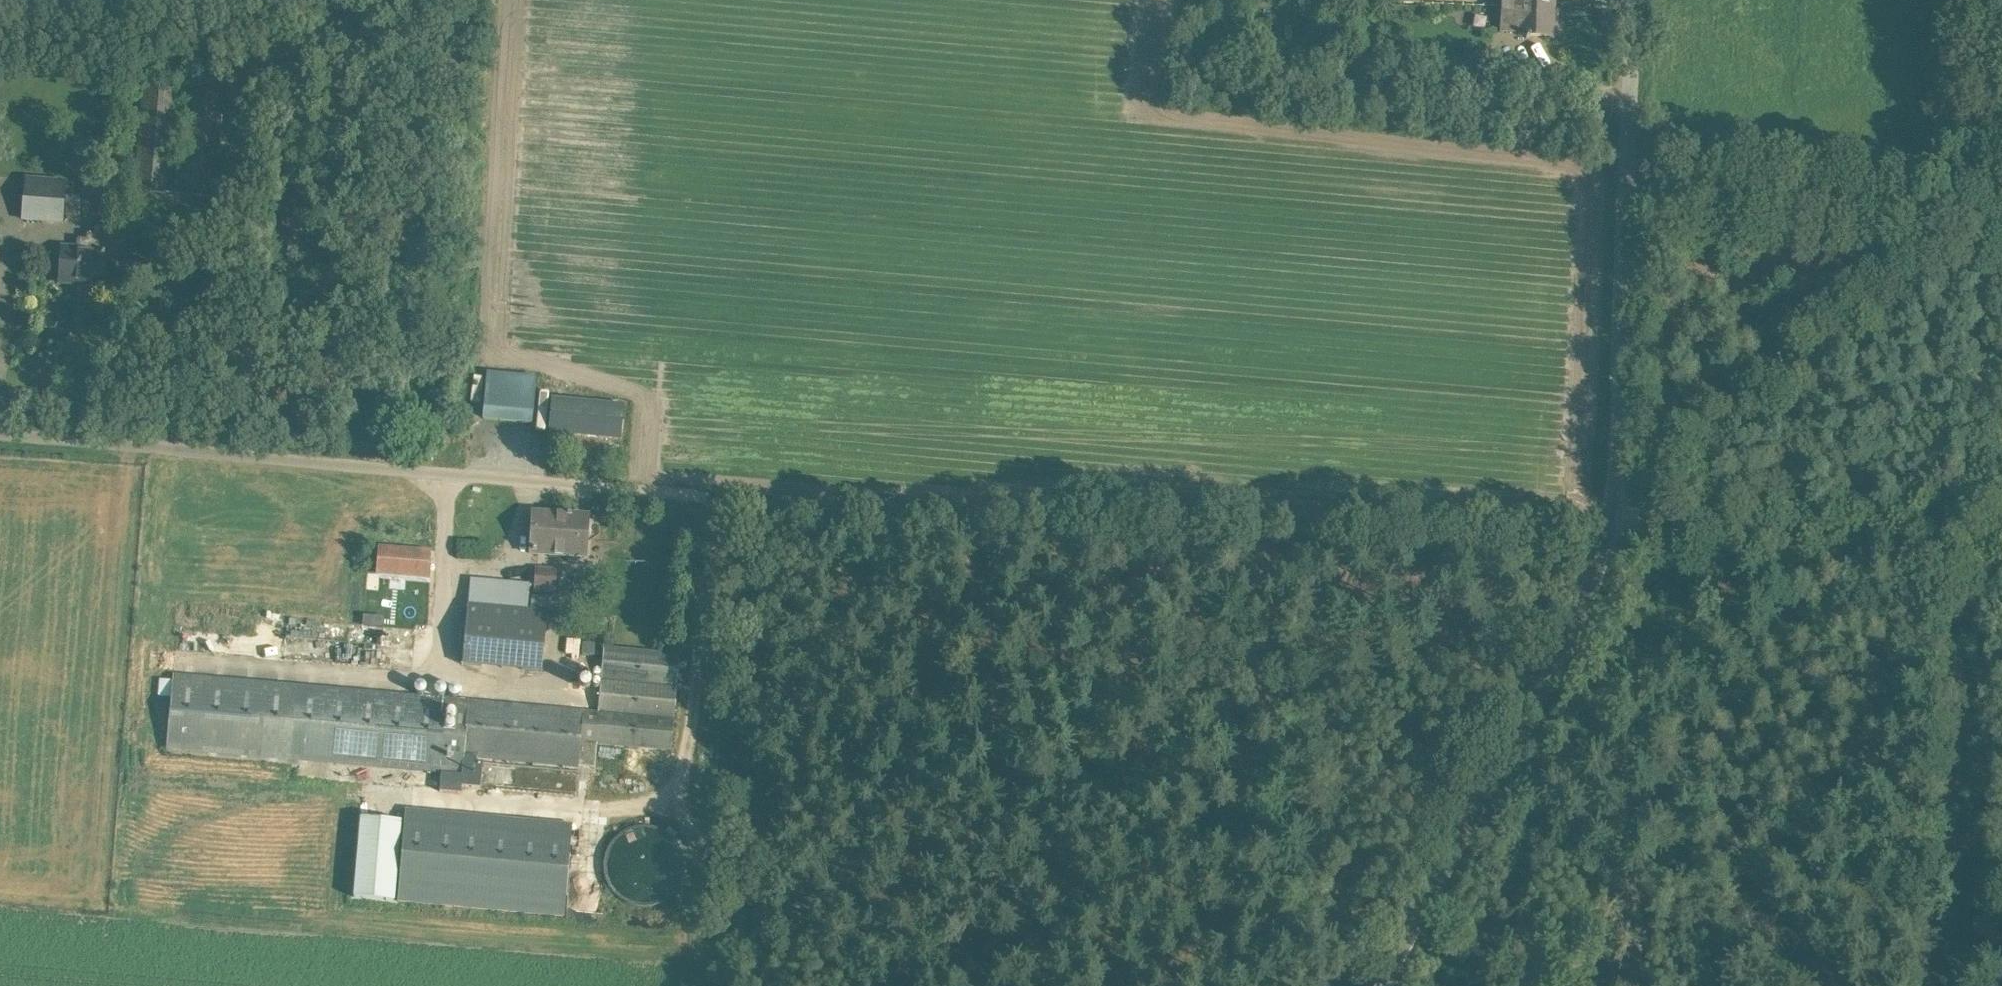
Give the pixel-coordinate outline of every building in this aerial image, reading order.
[(1553,4),(1532,3),(1532,7),(1502,6),(1502,27),(1519,28),(1519,35),(1529,35),(1547,36),(1548,9),(1552,9),(1553,4)] [(170,159),(175,90),(143,88),(135,191),(214,197),(223,94),(191,92),(186,160),(170,159)] [(24,199),(22,219),(62,222),(65,182),(26,179),(24,199)] [(101,222),(116,223),(119,194),(103,193),(101,222)] [(78,238),(77,248),(62,247),(59,282),(103,285),(106,256),(112,257),(114,228),(95,226),(94,234),(87,233),(87,239),(78,238)] [(488,371),(483,418),(532,423),(536,376),(488,371)] [(549,432),(621,439),(624,405),(552,398),(549,432)] [(567,513),(567,514),(533,512),(531,555),(585,559),(588,515),(571,514),(571,513),(567,513)] [(427,579),(429,552),(380,547),(378,575),(427,579)] [(541,672),(547,611),(545,610),(546,596),(554,597),(555,569),(534,567),(533,596),(534,596),(534,599),(529,599),(529,609),(469,603),(463,664),(541,672)] [(598,710),(173,673),(166,748),(463,774),(464,756),(595,768),(597,743),(671,750),(679,653),(603,646),(598,710)] [(572,823),(404,809),(397,901),(565,915),(572,823)] [(362,818),(355,899),(394,902),(401,821),(362,818)] [(643,906),(644,906),(646,906),(647,906),(648,906),(649,905),(651,905),(652,905),(653,905),(654,904),(655,904),(656,904),(658,903),(659,903),(660,903),(661,902),(662,901),(663,901),(664,900),(665,900),(666,899),(667,898),(668,898),(669,897),(670,896),(671,895),(672,894),(673,893),(674,893),(674,892),(675,891),(676,890),(677,889),(677,888),(678,887),(679,886),(679,884),(680,883),(680,882),(681,881),(681,880),(681,879),(682,878),(682,876),(682,875),(683,874),(683,873),(683,872),(683,870),(683,869),(683,868),(683,867),(683,866),(683,864),(683,863),(683,862),(683,861),(683,859),(682,858),(682,857),(682,856),(682,855),(681,854),(681,852),(680,851),(680,850),(679,849),(679,848),(678,847),(677,846),(677,845),(676,844),(675,843),(674,842),(674,841),(673,840),(672,839),(671,838),(670,837),(669,837),(668,836),(667,835),(666,834),(665,834),(664,833),(663,833),(662,832),(661,831),(660,831),(659,830),(658,830),(656,830),(655,829),(654,829),(653,829),(652,828),(650,828),(649,828),(648,828),(647,828),(646,828),(644,828),(643,828),(642,828),(641,828),(640,828),(638,828),(637,828),(636,829),(635,829),(634,829),(632,830),(631,830),(630,830),(629,831),(628,831),(627,832),(626,833),(625,833),(624,834),(622,834),(621,835),(621,836),(620,837),(619,837),(618,838),(617,839),(616,840),(615,841),(614,842),(614,843),(613,844),(612,845),(611,846),(611,847),(610,848),(610,849),(609,850),(609,851),(608,852),(608,854),(607,855),(607,856),(607,857),(606,858),(606,859),(606,861),(606,862),(606,863),(605,864),(605,865),(605,867),(605,868),(605,869),(606,870),(606,872),(606,873),(606,874),(606,875),(607,876),(607,878),(607,879),(608,880),(608,881),(609,882),(609,883),(610,884),(610,885),(611,887),(611,888),(612,889),(613,890),(614,891),(614,892),(615,892),(616,893),(617,894),(618,895),(619,896),(620,897),(620,898),(621,898),(622,899),(624,900),(625,900),(626,901),(627,901),(628,902),(629,902),(630,903),(631,903),(632,904),(634,904),(635,904),(636,905),(637,905),(638,905),(640,905),(641,906),(642,906),(643,906)]
